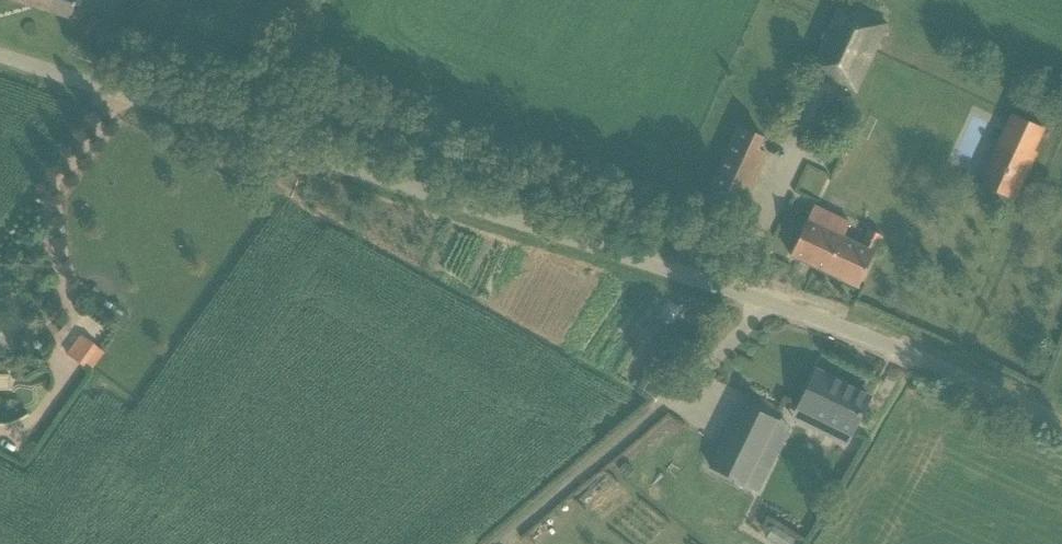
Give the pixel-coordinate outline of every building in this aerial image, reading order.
[(75,0),(14,0),(69,18),(74,5),(75,5),(76,2),(75,2),(75,0)] [(826,75),(824,79),(856,94),(889,23),(855,7),(853,13),(838,6),(809,67),(826,75)] [(1013,114),(980,184),(1014,199),(1036,153),(1033,151),(1044,128),(1013,114)] [(763,137),(736,125),(709,185),(744,201),(765,152),(758,148),(763,137)] [(858,287),(883,236),(869,229),(862,245),(844,236),(849,225),(813,208),(791,255),(858,287)] [(85,366),(98,346),(80,335),(66,355),(85,366)] [(799,406),(853,432),(870,398),(816,372),(799,406)] [(741,404),(710,466),(746,484),(777,421),(741,404)] [(627,477),(634,469),(625,462),(619,470),(627,477)] [(631,514),(644,495),(629,485),(616,504),(631,514)]
